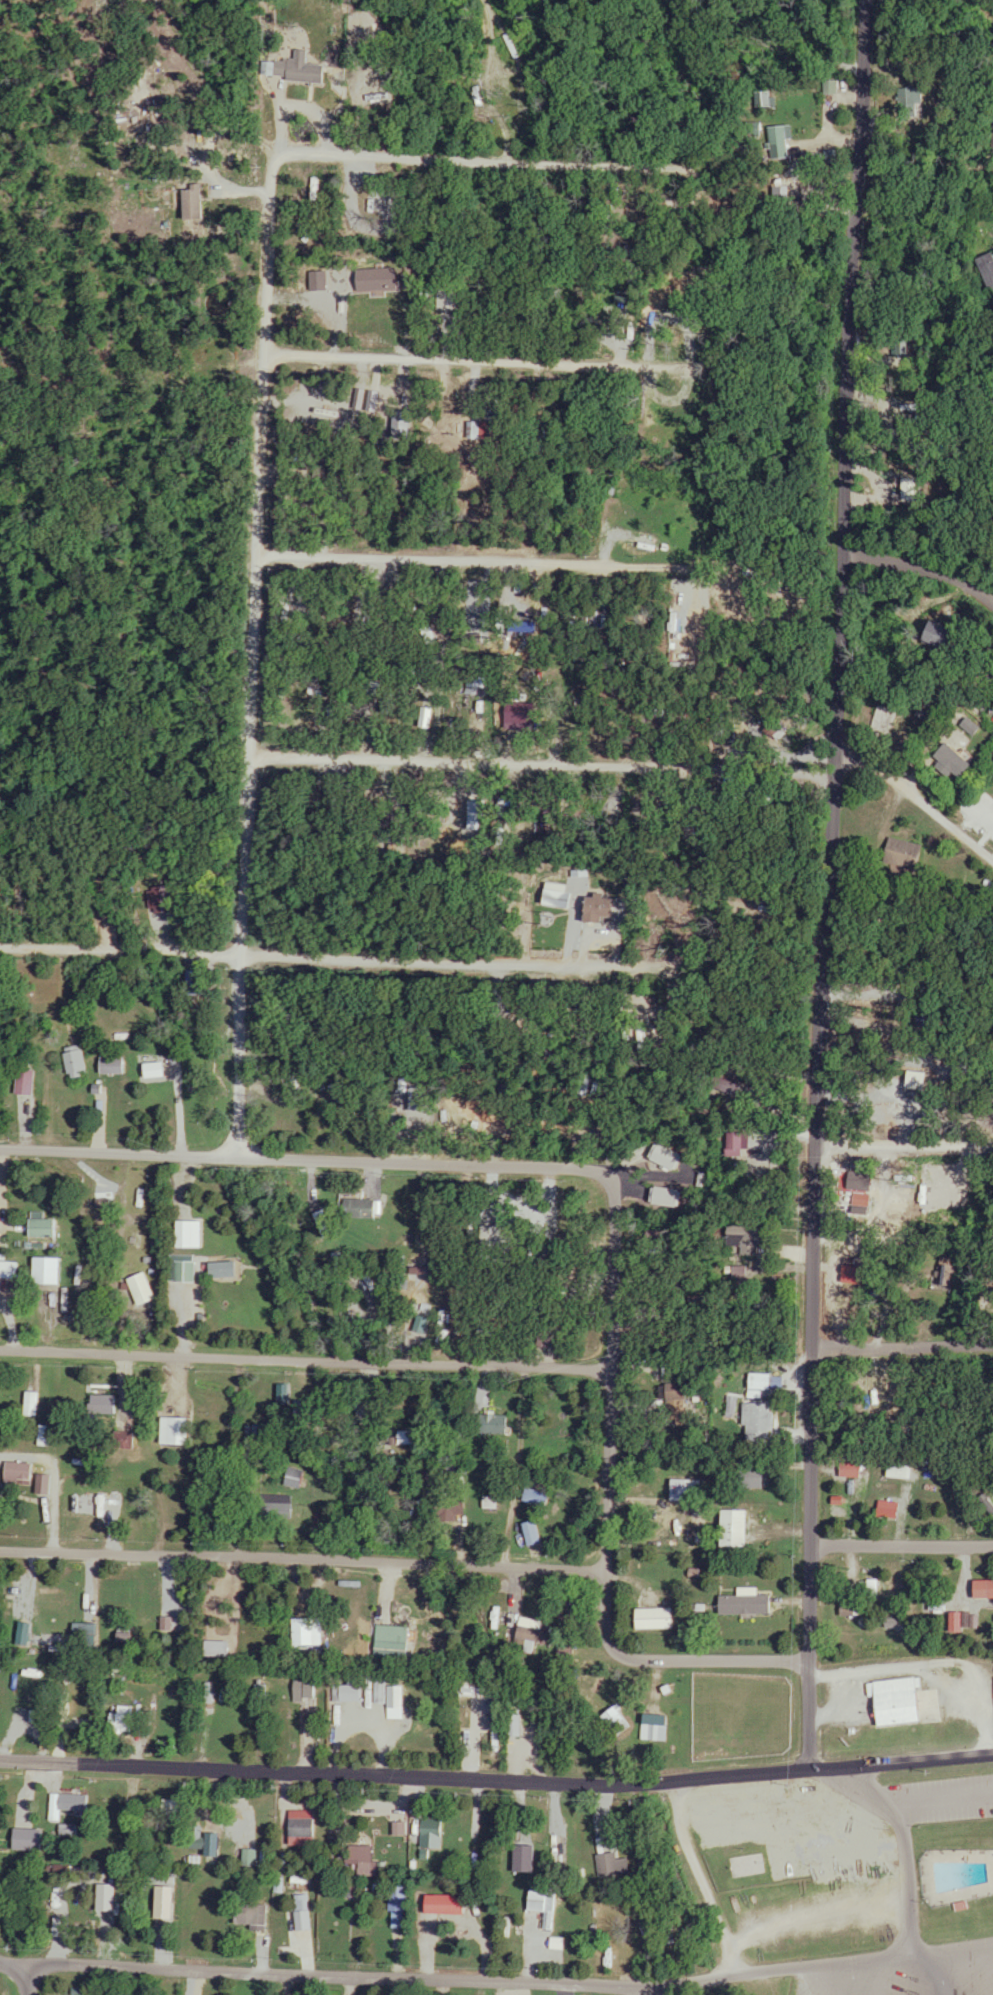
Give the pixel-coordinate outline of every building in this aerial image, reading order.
[(317,82),(319,64),(272,58),(270,77),(317,82)] [(833,79),(819,79),(819,93),(833,93),(833,79)] [(915,87),(894,87),(894,103),(915,103),(915,87)] [(738,122),(738,136),(753,136),(753,122),(738,122)] [(764,126),(765,158),(784,157),(783,125),(764,126)] [(195,219),(195,189),(176,189),(176,219),(195,219)] [(988,250),(969,259),(988,298),(992,296),(992,261),(988,250)] [(494,618),(503,618),(504,631),(495,632),(494,618)] [(931,628),(919,620),(912,632),(924,640),(931,628)] [(465,678),(483,678),(483,688),(464,688),(465,678)] [(456,697),(476,693),(473,679),(453,684),(456,697)] [(859,729),(880,737),(890,710),(869,702),(859,729)] [(419,705),(429,706),(428,726),(418,725),(419,705)] [(959,763),(936,741),(918,761),(941,782),(959,763)] [(913,846),(878,836),(872,861),(906,870),(913,846)] [(568,905),(567,889),(535,891),(536,907),(568,905)] [(594,924),(596,898),(575,896),(573,922),(594,924)] [(70,1079),(90,1074),(83,1049),(64,1053),(70,1079)] [(128,1057),(101,1057),(101,1074),(128,1074),(128,1057)] [(734,1132),(720,1132),(719,1156),(733,1156),(734,1132)] [(341,1218),(377,1218),(377,1198),(341,1198),(341,1218)] [(338,1233),(326,1209),(315,1215),(327,1239),(338,1233)] [(59,1219),(31,1219),(31,1238),(59,1238),(59,1219)] [(180,1249),(204,1249),(204,1221),(180,1221),(180,1249)] [(749,1225),(719,1226),(720,1246),(728,1246),(729,1257),(750,1256),(749,1225)] [(429,1245),(429,1232),(416,1232),(416,1245),(429,1245)] [(196,1283),(196,1257),(170,1257),(170,1283),(196,1283)] [(62,1285),(62,1258),(35,1258),(35,1285),(62,1285)] [(0,1262),(0,1281),(16,1281),(16,1262),(0,1262)] [(240,1263),(212,1263),(212,1278),(240,1278),(240,1263)] [(951,1265),(931,1265),(931,1287),(951,1287),(951,1265)] [(128,1280),(139,1307),(157,1300),(146,1272),(128,1280)] [(673,1400),(674,1386),(660,1385),(659,1398),(673,1400)] [(37,1393),(25,1393),(25,1416),(37,1416),(37,1393)] [(116,1416),(116,1396),(89,1396),(89,1416),(116,1416)] [(737,1438),(764,1438),(764,1403),(737,1403),(737,1438)] [(478,1434),(509,1434),(509,1415),(478,1415),(478,1434)] [(193,1418),(163,1418),(163,1446),(193,1446),(193,1418)] [(402,1445),(422,1445),(422,1431),(402,1431),(402,1445)] [(907,1461),(883,1456),(879,1475),(904,1480),(907,1461)] [(33,1463),(6,1463),(6,1485),(33,1485),(33,1463)] [(834,1477),(854,1477),(854,1463),(834,1463),(834,1477)] [(755,1489),(755,1465),(733,1465),(733,1489),(755,1489)] [(306,1473),(292,1469),(287,1485),(302,1489),(306,1473)] [(696,1500),(696,1480),(665,1480),(665,1500),(696,1500)] [(292,1495),(262,1495),(262,1518),(292,1518),(292,1495)] [(60,1524),(109,1524),(109,1496),(60,1496),(60,1524)] [(452,1508),(453,1515),(465,1514),(464,1506),(452,1508)] [(744,1547),(744,1511),(713,1511),(713,1547),(744,1547)] [(967,1580),(967,1598),(992,1598),(992,1580),(967,1580)] [(718,1596),(718,1615),(767,1615),(767,1596),(718,1596)] [(676,1608),(638,1608),(639,1630),(676,1630),(676,1608)] [(298,1619),(298,1647),(330,1647),(330,1619),(298,1619)] [(547,1643),(547,1619),(522,1619),(522,1643),(547,1643)] [(414,1661),(415,1627),(378,1626),(377,1660),(414,1661)] [(320,1678),(292,1678),(292,1701),(320,1701),(320,1678)] [(869,1727),(920,1723),(916,1678),(865,1682),(869,1727)] [(393,1709),(408,1709),(408,1687),(393,1687),(393,1709)] [(138,1733),(138,1708),(116,1708),(116,1733),(138,1733)] [(43,1723),(43,1709),(29,1709),(29,1723),(43,1723)] [(626,1730),(628,1718),(614,1716),(612,1727),(626,1730)] [(536,1747),(548,1737),(533,1720),(521,1730),(536,1747)] [(643,1740),(668,1740),(668,1724),(643,1724),(643,1740)] [(63,1819),(63,1813),(87,1813),(88,1794),(53,1794),(52,1819),(63,1819)] [(319,1819),(292,1819),(292,1838),(319,1838),(319,1819)] [(422,1849),(446,1849),(446,1819),(422,1819),(422,1849)] [(540,1872),(540,1846),(519,1846),(519,1872),(540,1872)] [(262,1850),(245,1850),(245,1867),(262,1867),(262,1850)] [(621,1875),(619,1853),(596,1855),(598,1877),(621,1875)] [(558,1931),(559,1892),(532,1891),(532,1913),(549,1913),(549,1930),(558,1931)] [(235,1927),(269,1927),(269,1904),(235,1904),(235,1927)]
